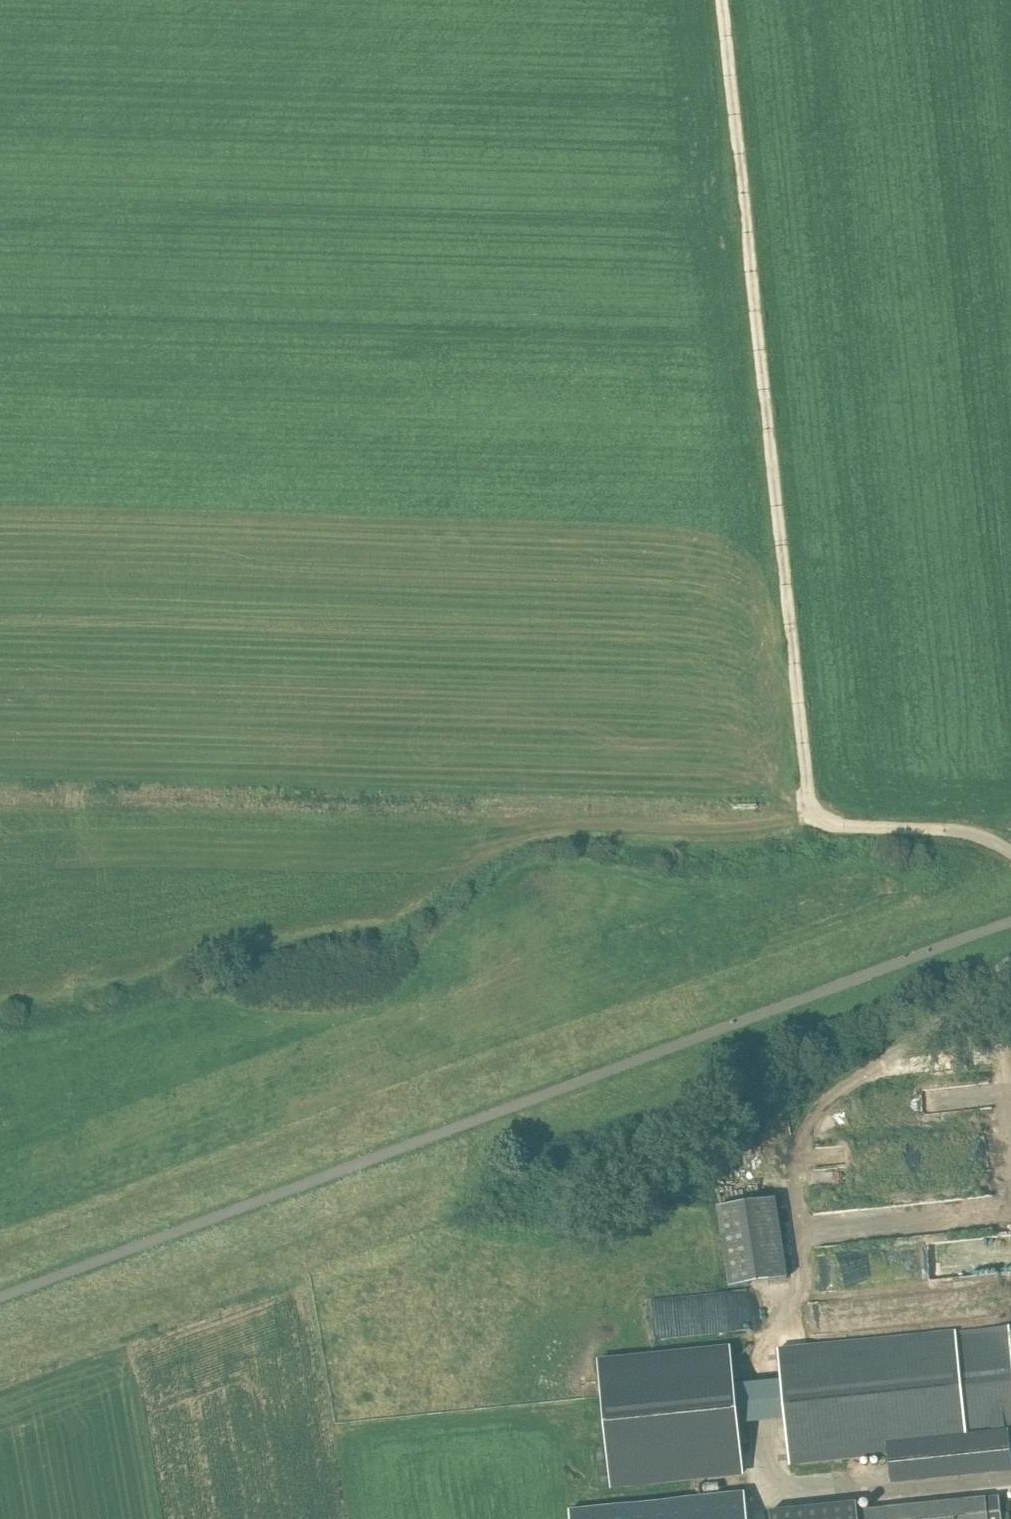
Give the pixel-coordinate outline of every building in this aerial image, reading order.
[(860,1178),(886,1179),(888,1150),(862,1149),(860,1178)] [(787,1278),(776,1199),(719,1207),(730,1286),(787,1278)] [(679,1333),(677,1297),(651,1298),(653,1334),(679,1333)] [(990,1332),(779,1354),(781,1380),(785,1419),(789,1459),(889,1448),(892,1485),(1010,1473),(1010,1449),(1010,1436),(1010,1346),(1009,1330),(990,1332)] [(732,1348),(599,1361),(611,1488),(744,1474),(739,1424),(735,1384),(732,1348)] [(785,1419),(781,1380),(735,1384),(739,1424),(785,1419)] [(572,1511),(573,1518),(746,1518),(743,1493),(572,1511)] [(966,1501),(858,1512),(857,1502),(771,1511),(771,1518),(988,1518),(986,1499),(966,1501)]
